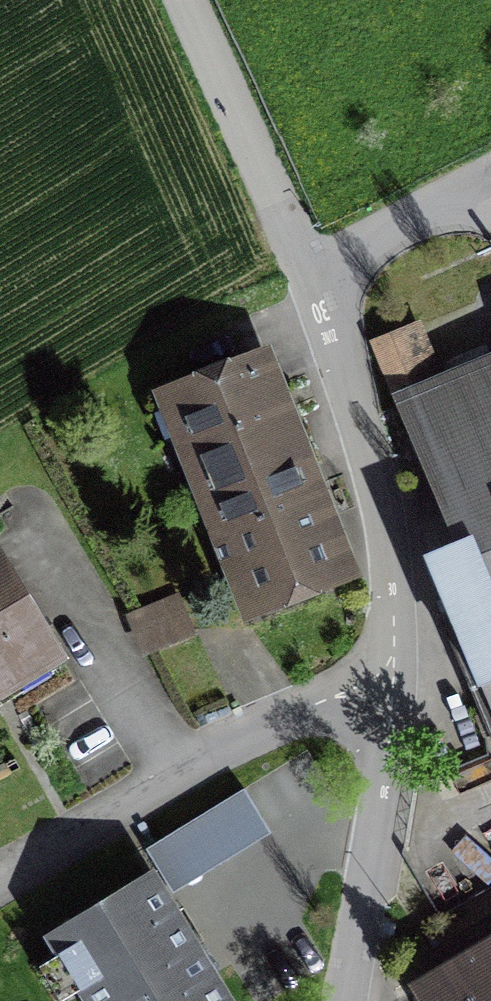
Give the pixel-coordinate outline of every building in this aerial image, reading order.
[(409,402),(482,573),(441,590),(444,598),(436,602),(441,613),(449,610),(480,683),(485,681),(490,695),(490,368),(409,402)] [(260,379),(185,408),(260,601),(335,572),(260,379)] [(60,646),(0,548),(0,682),(60,646)] [(477,716),(485,735),(490,732),(490,710),(477,716)] [(179,875),(274,824),(250,778),(155,828),(179,875)] [(53,935),(94,1000),(224,1000),(148,878),(53,935)] [(416,988),(424,1000),(490,1000),(490,943),(416,988)]
